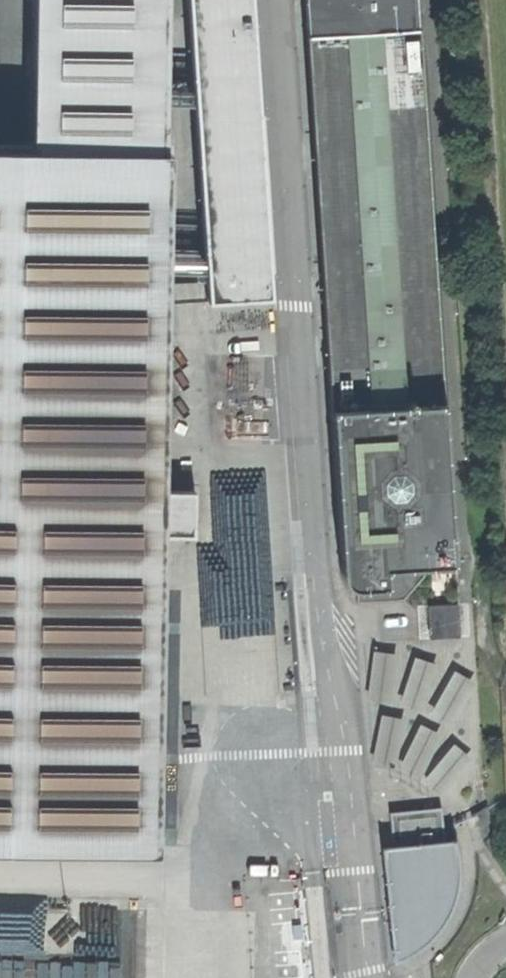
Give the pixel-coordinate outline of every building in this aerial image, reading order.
[(30,146),(0,146),(0,847),(156,849),(161,534),(161,490),(168,150),(163,150),(165,0),(32,0),(30,146)] [(205,298),(268,294),(250,0),(186,0),(205,298)] [(311,33),(415,26),(413,0),(309,0),(311,33)] [(306,33),(329,404),(441,397),(417,26),(415,26),(311,33),(306,33)] [(451,562),(441,397),(329,404),(339,573),(340,577),(342,580),(345,583),(347,585),(350,587),(354,587),(355,601),(403,599),(424,574),(423,563),(451,562)] [(161,490),(161,534),(194,535),(194,490),(161,490)] [(458,603),(427,605),(428,638),(460,636),(458,603)] [(372,649),(366,699),(390,702),(396,652),(372,649)] [(414,655),(398,703),(421,710),(437,662),(414,655)] [(453,669),(428,713),(450,725),(474,681),(453,669)] [(379,713),(371,763),(395,767),(404,718),(379,713)] [(419,722),(397,767),(418,778),(441,733),(419,722)] [(453,742),(421,781),(440,796),(472,757),(453,742)] [(456,849),(454,839),(443,840),(440,806),(389,812),(392,845),(380,846),(391,961),(403,956),(415,949),(425,941),(434,933),(441,923),(445,917),(449,909),(453,901),(455,893),(457,887),(458,878),(458,869),(458,859),(456,849)] [(268,887),(271,917),(297,914),(295,885),(268,887)]
